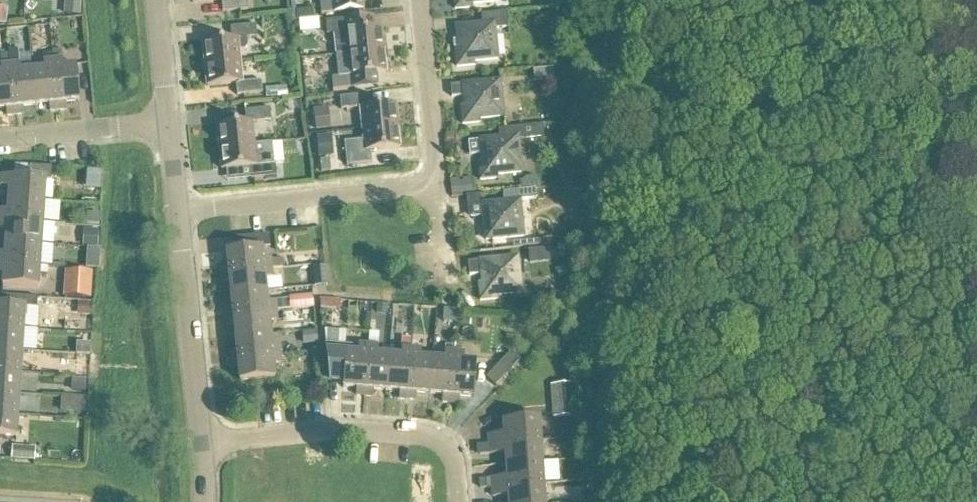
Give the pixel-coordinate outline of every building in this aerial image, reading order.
[(82,0),(81,0),(64,0),(63,16),(80,18),(82,0)] [(227,0),(192,0),(193,5),(221,2),(222,14),(248,11),(247,0),(236,0),(227,1),(227,0)] [(323,3),(320,4),(321,16),(364,12),(363,0),(322,0),(323,3)] [(496,3),(495,0),(454,0),(455,11),(473,9),(472,6),(496,3)] [(494,31),(508,30),(507,14),(481,16),(482,26),(457,29),(459,51),(455,51),(457,69),(475,67),(474,63),(498,61),(494,31)] [(374,19),(351,21),(326,24),(327,36),(334,35),(336,57),(383,52),(381,30),(375,31),(374,19)] [(307,30),(315,29),(314,21),(298,23),(299,39),(308,38),(307,30)] [(248,47),(247,40),(257,39),(255,27),(230,29),(231,41),(203,44),(205,66),(240,63),(238,52),(244,51),(248,47)] [(20,73),(19,66),(18,50),(9,51),(8,51),(10,65),(10,67),(15,117),(24,116),(23,109),(36,107),(32,71),(20,73)] [(336,57),(338,79),(332,80),(333,92),(379,87),(378,75),(386,74),(383,52),(336,57)] [(62,61),(53,62),(58,112),(66,111),(66,104),(79,103),(76,67),(63,68),(62,61)] [(58,112),(53,62),(43,63),(44,70),(32,71),(36,107),(49,106),(50,113),(58,112)] [(240,63),(205,66),(207,88),(236,85),(237,97),(262,95),(261,82),(242,84),(240,63)] [(10,67),(10,65),(0,66),(1,75),(0,75),(0,111),(6,110),(7,117),(15,117),(10,67)] [(533,71),(534,83),(554,81),(553,69),(533,71)] [(461,108),(463,126),(480,124),(480,120),(503,118),(500,82),(450,87),(452,99),(464,98),(465,108),(461,108)] [(363,131),(397,128),(395,106),(366,109),(365,97),(340,99),(341,112),(360,110),(363,131)] [(315,133),(331,131),(328,109),(312,111),(315,133)] [(219,149),(254,146),(252,124),(271,122),(270,110),(244,112),(245,124),(217,127),(219,149)] [(498,177),(521,174),(517,141),(541,138),(540,127),(505,131),(506,140),(468,143),(469,157),(481,156),(482,164),(479,164),(480,182),(498,180),(498,177)] [(372,165),(371,153),(400,150),(397,128),(363,131),(364,141),(344,143),(347,168),(372,165)] [(331,136),(316,138),(318,159),(334,157),(331,136)] [(254,146),(219,149),(222,172),(226,171),(227,183),(277,178),(275,166),(274,166),(272,145),(254,146)] [(44,203),(46,181),(0,178),(0,188),(9,189),(8,200),(44,203)] [(450,180),(451,197),(473,194),(472,179),(462,179),(462,182),(459,183),(459,180),(450,180)] [(43,224),(44,203),(8,200),(7,212),(0,212),(0,222),(43,224)] [(523,238),(520,203),(470,208),(472,219),(484,218),(486,242),(523,238)] [(99,226),(100,216),(86,215),(85,225),(99,226)] [(0,222),(0,231),(6,232),(5,243),(41,246),(43,224),(0,222)] [(83,229),(82,248),(97,249),(98,230),(83,229)] [(233,240),(234,252),(226,253),(228,267),(220,267),(221,276),(271,271),(271,270),(283,269),(283,260),(271,261),(263,262),(262,250),(270,249),(269,237),(233,240)] [(5,243),(5,255),(0,255),(0,265),(40,267),(41,246),(5,243)] [(528,251),(529,266),(551,263),(551,260),(558,259),(557,249),(550,250),(550,249),(528,251)] [(498,297),(521,295),(517,259),(468,264),(469,278),(481,276),(482,284),(479,285),(480,302),(498,301),(498,297)] [(38,290),(39,276),(47,276),(47,268),(40,267),(0,265),(0,274),(3,275),(2,287),(38,290)] [(563,266),(555,271),(560,279),(567,274),(563,266)] [(272,280),(271,271),(221,276),(222,284),(229,283),(231,297),(266,293),(265,281),(272,280)] [(63,298),(90,300),(92,274),(65,272),(63,298)] [(266,293),(231,297),(232,310),(225,310),(226,319),(276,314),(275,304),(267,305),(266,293)] [(289,312),(314,309),(313,296),(288,299),(289,312)] [(23,331),(25,309),(37,310),(38,300),(0,297),(0,329),(23,331)] [(319,301),(320,309),(340,311),(340,302),(319,301)] [(377,305),(376,314),(387,314),(387,306),(377,305)] [(276,314),(226,319),(227,327),(234,326),(235,339),(271,336),(269,324),(277,323),(276,314)] [(0,329),(0,351),(22,352),(23,331),(0,329)] [(316,332),(301,334),(302,347),(317,346),(316,332)] [(271,336),(235,339),(236,353),(229,353),(230,362),(280,357),(279,347),(272,348),(271,336)] [(389,357),(386,392),(399,394),(399,401),(407,401),(411,351),(412,337),(403,336),(401,358),(389,357)] [(76,342),(76,354),(90,355),(91,343),(76,342)] [(368,348),(358,347),(325,344),(329,379),(343,380),(343,389),(356,390),(356,397),(364,398),(368,348)] [(378,348),(368,348),(364,398),(373,399),(373,391),(386,392),(389,357),(377,356),(378,348)] [(21,374),(22,352),(0,351),(0,373),(21,374)] [(411,351),(407,401),(416,402),(416,395),(429,396),(432,360),(420,359),(421,352),(411,351)] [(509,374),(520,363),(511,353),(499,365),(509,374)] [(444,361),(432,360),(429,396),(443,397),(442,404),(450,405),(454,354),(444,354),(444,361)] [(454,354),(450,405),(459,405),(460,398),(473,399),(475,371),(476,363),(463,362),(464,355),(454,354)] [(280,357),(230,362),(231,370),(238,369),(239,383),(275,379),(274,367),(281,366),(280,357)] [(476,363),(475,371),(486,372),(487,360),(476,359),(476,363)] [(0,373),(0,394),(19,396),(21,374),(0,373)] [(71,380),(70,393),(85,394),(86,381),(71,380)] [(576,418),(574,385),(550,387),(552,419),(576,418)] [(0,394),(0,416),(18,417),(19,396),(0,394)] [(0,416),(0,438),(16,439),(18,417),(0,416)] [(489,446),(540,443),(538,421),(503,423),(504,435),(488,437),(489,446)] [(542,464),(540,443),(489,446),(489,456),(505,455),(506,467),(542,464)] [(489,446),(476,447),(476,457),(489,456),(489,446)] [(11,461),(34,462),(35,449),(12,447),(11,461)] [(542,464),(506,467),(507,479),(491,480),(492,489),(543,486),(542,464)] [(491,480),(480,481),(480,490),(492,489),(491,480)] [(543,486),(492,489),(493,499),(508,498),(508,501),(544,501),(543,486)]
